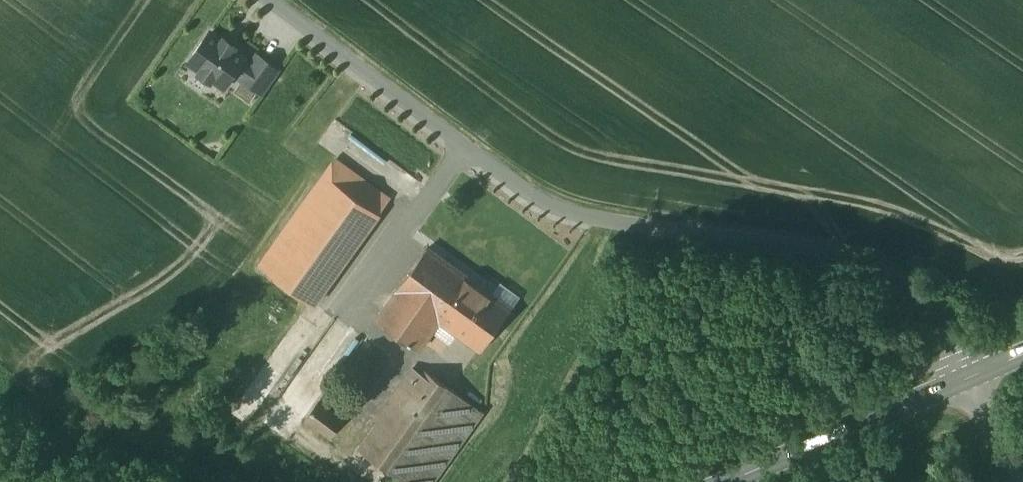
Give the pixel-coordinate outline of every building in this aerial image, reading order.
[(223,40),(211,32),(190,62),(202,70),(200,72),(212,81),(213,78),(225,86),(236,71),(244,59),(246,57),(234,49),(236,46),(224,38),(223,40)] [(242,75),(241,77),(262,92),(278,70),(257,55),(251,64),(242,75)] [(251,64),(244,59),(236,71),(242,75),(251,64)] [(389,202),(350,174),(341,186),(379,215),(389,202)] [(326,175),(260,266),(314,305),(379,215),(341,186),(326,175)] [(511,310),(427,249),(397,290),(398,290),(440,321),(481,351),(511,310)] [(440,321),(398,290),(377,320),(419,350),(440,321)] [(372,344),(353,371),(369,383),(388,356),(372,344)] [(426,371),(388,425),(382,420),(360,450),(394,474),(453,390),(426,371)] [(394,474),(405,481),(433,481),(483,411),(453,390),(394,474)] [(343,422),(318,403),(306,419),(332,438),(343,422)]
